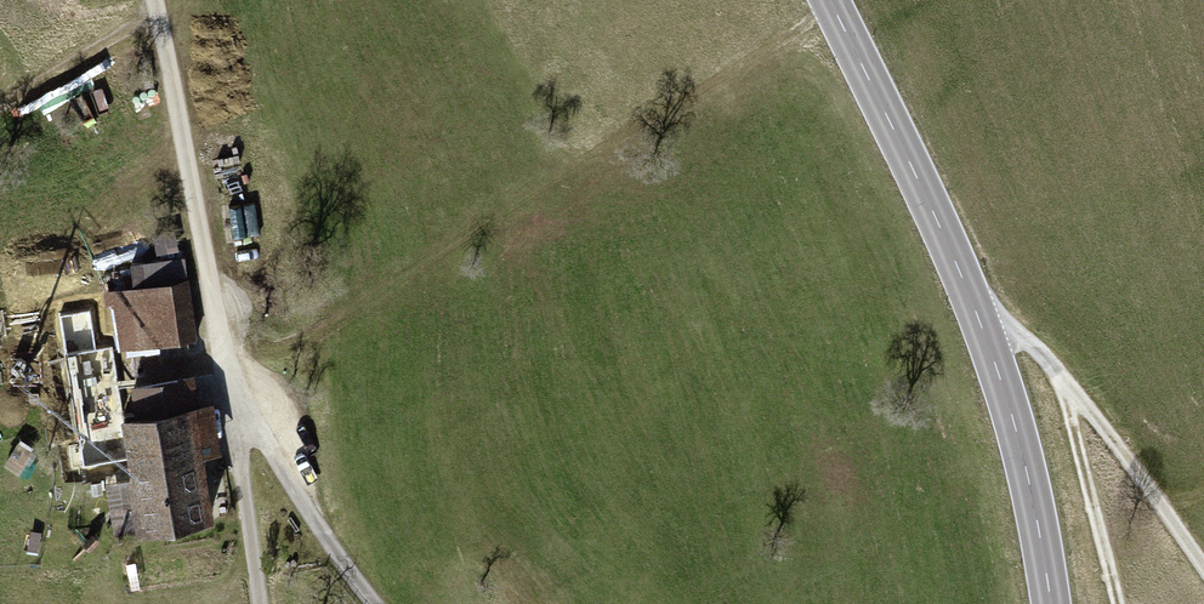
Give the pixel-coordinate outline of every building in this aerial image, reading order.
[(63,395),(57,401),(70,487),(112,481),(120,531),(197,519),(188,460),(209,457),(203,415),(188,417),(183,384),(111,395),(104,348),(192,334),(180,259),(128,268),(131,289),(98,294),(100,308),(67,314),(74,359),(58,362),(63,395)]
